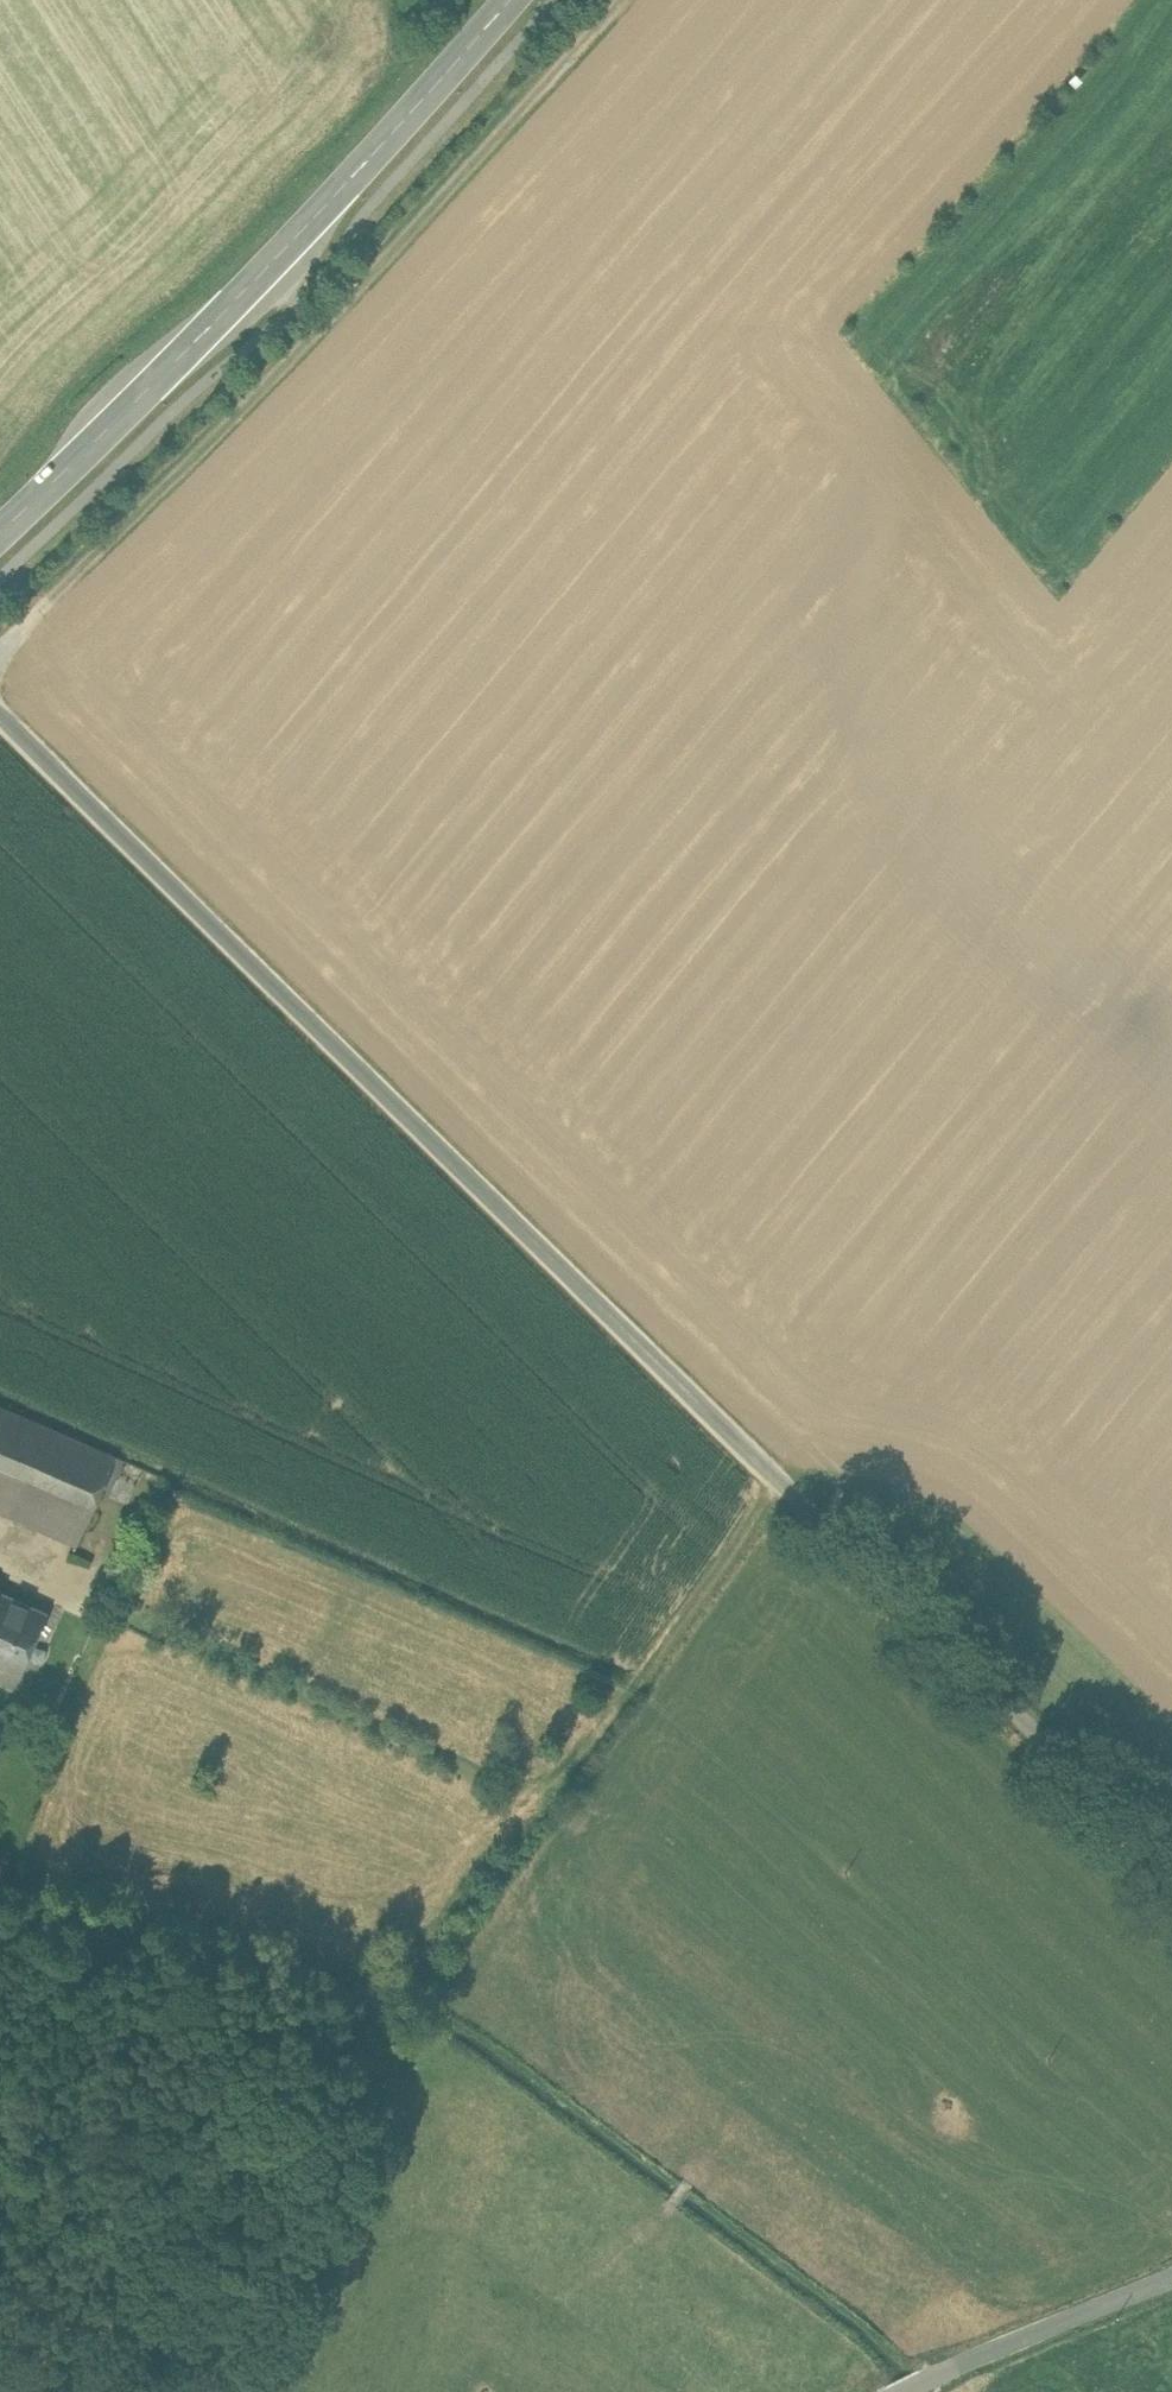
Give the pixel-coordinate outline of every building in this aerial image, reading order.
[(0,1406),(0,1518),(74,1551),(116,1457),(0,1406)] [(0,1588),(0,1661),(22,1670),(49,1609),(0,1588)]
